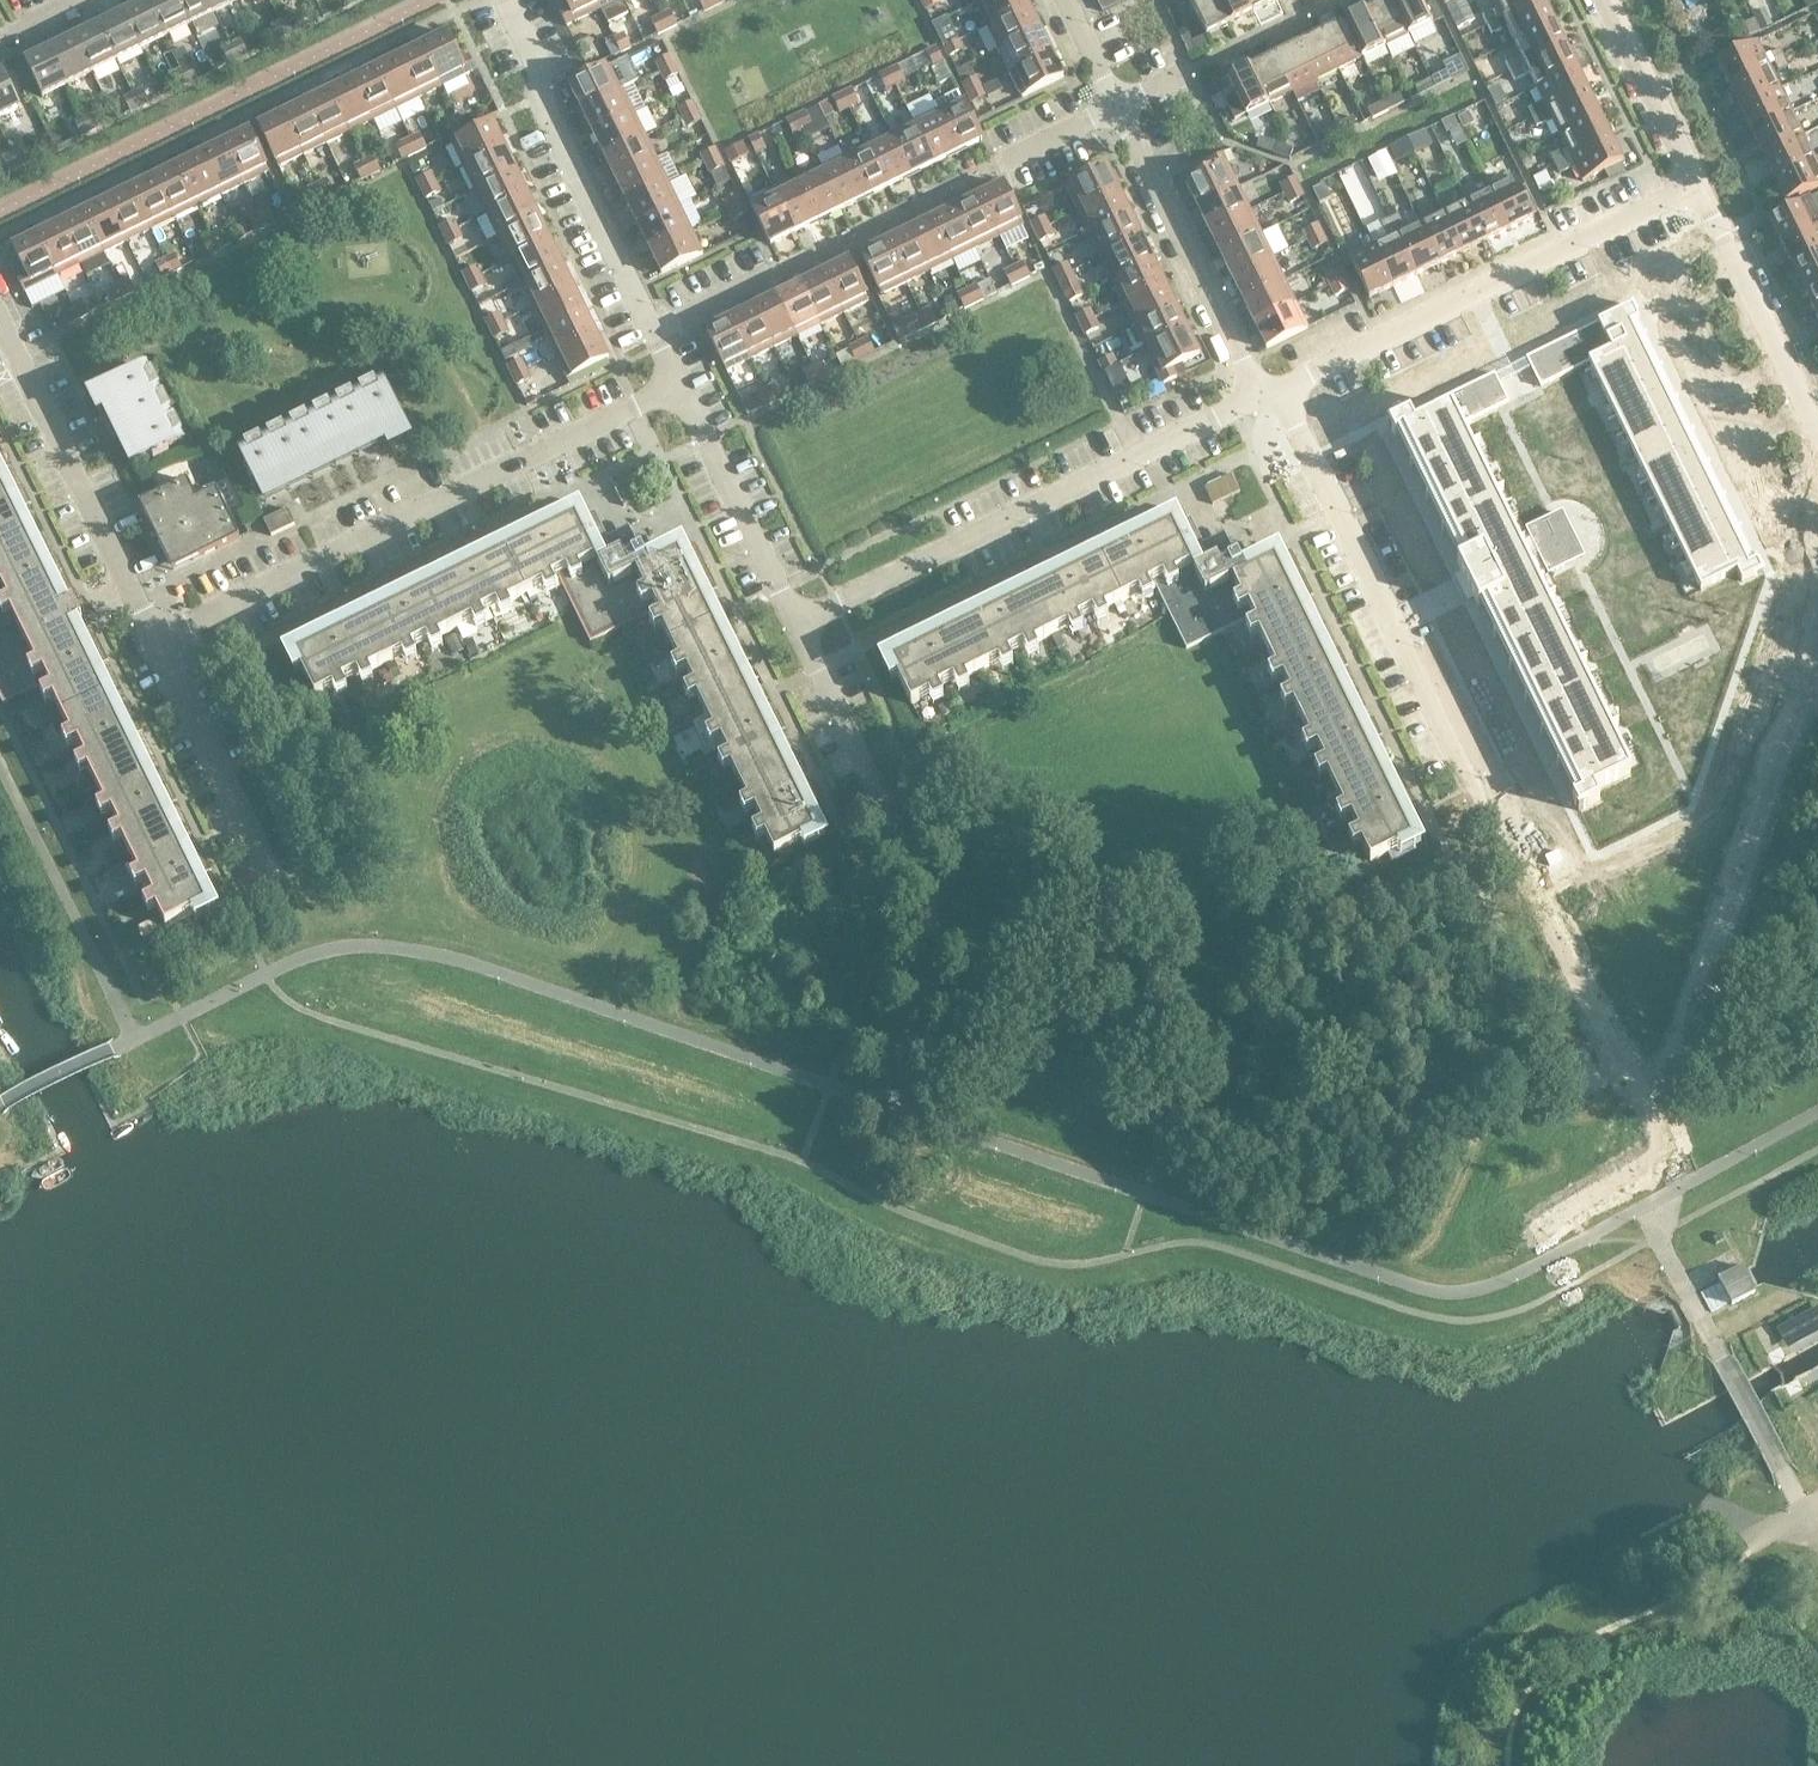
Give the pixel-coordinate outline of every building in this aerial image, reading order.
[(148,0),(135,0),(138,5),(123,12),(141,48),(165,36),(148,0)] [(178,0),(148,0),(165,36),(190,24),(178,0)] [(209,0),(178,0),(190,24),(215,12),(209,0)] [(215,12),(239,0),(209,0),(215,12)] [(595,0),(565,0),(568,7),(559,12),(566,26),(600,9),(595,0)] [(600,9),(619,0),(595,0),(600,9)] [(711,0),(699,0),(704,11),(714,7),(711,0)] [(938,0),(922,0),(921,1),(926,10),(939,3),(938,0)] [(1025,0),(981,0),(976,3),(987,26),(1028,6),(1025,0)] [(1102,12),(1121,2),(1120,0),(1096,0),(1102,12)] [(1219,0),(1189,0),(1206,35),(1230,23),(1219,0)] [(1230,23),(1253,12),(1247,0),(1219,0),(1230,23)] [(1276,0),(1247,0),(1253,12),(1276,0)] [(1391,0),(1385,0),(1367,9),(1385,46),(1408,35),(1391,0)] [(1408,35),(1432,23),(1424,7),(1421,0),(1391,0),(1408,35)] [(1446,5),(1457,28),(1474,20),(1464,0),(1457,0),(1446,5)] [(1502,18),(1539,0),(1493,0),(1502,18)] [(1543,0),(1539,0),(1502,18),(1513,41),(1554,21),(1543,0)] [(1434,2),(1424,7),(1432,23),(1442,18),(1434,2)] [(1039,29),(1028,6),(987,26),(998,49),(1039,29)] [(1385,46),(1367,9),(1344,20),(1362,57),(1385,46)] [(1761,10),(1752,14),(1760,30),(1769,26),(1761,10)] [(670,11),(661,16),(667,29),(677,25),(670,11)] [(1482,17),(1486,26),(1497,20),(1493,11),(1482,17)] [(141,48),(123,12),(109,19),(106,14),(96,19),(116,60),(141,48)] [(667,29),(661,16),(651,20),(658,34),(667,29)] [(289,17),(280,22),(287,35),(296,31),(289,17)] [(116,60),(96,19),(86,24),(89,29),(74,36),(92,72),(116,60)] [(1362,57),(1344,20),(1320,32),(1339,69),(1362,57)] [(1502,29),(1497,20),(1486,26),(1491,35),(1502,29)] [(1752,20),(1740,26),(1746,37),(1757,31),(1752,20)] [(1565,45),(1554,21),(1513,41),(1525,64),(1565,45)] [(287,35),(280,22),(271,26),(278,40),(287,35)] [(1051,52),(1039,29),(998,49),(1010,72),(1051,52)] [(1724,29),(1706,37),(1713,52),(1731,43),(1724,29)] [(953,31),(939,38),(944,47),(958,40),(953,31)] [(1339,69),(1320,32),(1297,43),(1315,80),(1339,69)] [(447,33),(422,45),(442,86),(476,70),(469,56),(460,60),(447,33)] [(614,39),(621,52),(631,48),(624,34),(614,39)] [(1206,35),(1194,41),(1199,50),(1211,45),(1206,35)] [(92,72),(74,36),(60,43),(57,38),(47,43),(67,84),(92,72)] [(962,49),(958,40),(944,47),(948,56),(962,49)] [(240,41),(231,46),(238,59),(247,55),(240,41)] [(1769,66),(1757,41),(1717,61),(1728,85),(1769,66)] [(67,84),(47,43),(37,48),(40,53),(24,61),(42,97),(67,84)] [(1315,80),(1297,43),(1274,55),(1292,92),(1315,80)] [(442,86),(422,45),(399,57),(419,98),(442,86)] [(1576,68),(1565,45),(1525,64),(1536,87),(1576,68)] [(238,59),(231,46),(222,50),(229,64),(238,59)] [(936,47),(927,52),(933,66),(943,61),(936,47)] [(1769,54),(1774,63),(1784,58),(1780,49),(1769,54)] [(1063,77),(1051,52),(1010,72),(1022,97),(1063,77)] [(674,65),(670,55),(656,62),(661,71),(674,65)] [(1292,92),(1274,55),(1251,66),(1269,103),(1292,92)] [(419,98),(399,57),(376,68),(396,109),(419,98)] [(1505,63),(1509,72),(1520,67),(1516,58),(1505,63)] [(1789,67),(1784,58),(1774,63),(1778,72),(1789,67)] [(933,66),(931,67),(940,85),(952,79),(943,61),(933,66)] [(191,65),(182,70),(189,83),(198,79),(191,65)] [(623,90),(611,65),(570,85),(582,110),(623,90)] [(679,74),(674,65),(661,71),(665,81),(679,74)] [(21,107),(0,66),(0,117),(21,107)] [(905,80),(898,66),(889,71),(895,84),(905,80)] [(1251,66),(1227,78),(1235,94),(1224,100),(1234,120),(1269,103),(1251,66)] [(1780,89),(1769,66),(1728,85),(1740,108),(1780,89)] [(1524,76),(1520,67),(1509,72),(1514,81),(1524,76)] [(396,109),(376,68),(353,80),(373,121),(396,109)] [(1588,91),(1576,68),(1536,87),(1548,111),(1588,91)] [(189,83),(182,70),(172,74),(179,88),(189,83)] [(895,84),(889,71),(879,75),(886,89),(895,84)] [(1446,71),(1430,79),(1434,88),(1450,80),(1446,71)] [(1220,72),(1202,81),(1211,98),(1229,89),(1220,72)] [(976,77),(962,84),(967,93),(980,87),(976,77)] [(1434,88),(1430,79),(1414,86),(1419,96),(1434,88)] [(373,121),(353,80),(330,91),(350,132),(373,121)] [(985,96),(980,87),(967,93),(971,103),(985,96)] [(142,89),(133,94),(140,107),(149,103),(142,89)] [(858,103),(852,89),(842,94),(849,107),(858,103)] [(1791,112),(1780,89),(1740,108),(1751,132),(1791,112)] [(634,113),(623,90),(582,110),(593,133),(634,113)] [(350,132),(330,91),(306,102),(326,143),(350,132)] [(1599,114),(1588,91),(1548,111),(1559,134),(1599,114)] [(140,107),(133,94),(124,98),(130,112),(140,107)] [(849,107),(842,94),(833,98),(839,112),(849,107)] [(1399,94),(1384,101),(1388,111),(1404,103),(1399,94)] [(982,140),(961,99),(937,111),(957,152),(982,140)] [(1388,111),(1384,101),(1368,109),(1372,119),(1388,111)] [(326,143),(306,102),(283,114),(303,155),(326,143)] [(697,111),(692,102),(679,108),(683,118),(697,111)] [(1528,109),(1532,118),(1543,113),(1538,104),(1528,109)] [(702,120),(697,111),(683,118),(688,127),(702,120)] [(957,152),(937,111),(914,122),(934,163),(957,152)] [(1468,122),(1463,111),(1453,116),(1459,127),(1468,122)] [(812,125),(805,112),(796,116),(803,130),(812,125)] [(1803,135),(1791,112),(1751,132),(1763,155),(1803,135)] [(93,113),(84,118),(91,131),(100,127),(93,113)] [(645,136),(634,113),(593,133),(604,156),(645,136)] [(1547,122),(1543,113),(1532,118),(1536,127),(1547,122)] [(303,155),(283,114),(259,126),(279,167),(303,155)] [(1610,137),(1599,114),(1559,134),(1570,157),(1610,137)] [(447,121),(454,134),(463,129),(457,116),(447,121)] [(803,130),(796,116),(787,121),(793,135),(803,130)] [(1459,127),(1453,116),(1444,120),(1450,131),(1459,127)] [(1353,117),(1337,124),(1342,134),(1357,126),(1353,117)] [(91,131),(84,118),(75,122),(81,136),(91,131)] [(934,163),(914,122),(891,134),(911,175),(934,163)] [(452,143),(464,168),(505,148),(493,123),(452,143)] [(1342,134),(1337,124),(1321,132),(1326,141),(1342,134)] [(1424,130),(1407,139),(1416,157),(1433,149),(1424,130)] [(249,131),(224,143),(244,184),(269,172),(249,131)] [(419,134),(410,139),(417,152),(426,148),(419,134)] [(911,175),(891,134),(867,145),(888,186),(911,175)] [(765,148),(759,135),(750,139),(756,153),(765,148)] [(1814,158),(1803,135),(1763,155),(1774,178),(1814,158)] [(657,159),(645,136),(604,156),(616,179),(657,159)] [(1622,162),(1610,137),(1570,157),(1582,181),(1622,162)] [(1260,138),(1256,148),(1273,153),(1276,143),(1260,138)] [(417,152),(410,139),(401,143),(407,157),(417,152)] [(1407,139),(1391,147),(1400,165),(1416,157),(1407,139)] [(244,184),(224,143),(201,154),(221,196),(244,184)] [(740,144),(725,151),(732,165),(749,157),(742,143),(740,144)] [(1293,149),(1276,143),(1273,153),(1289,159),(1293,149)] [(888,186),(867,145),(844,156),(864,197),(888,186)] [(516,171),(505,148),(464,168),(475,191),(516,171)] [(720,157),(715,148),(701,155),(706,164),(720,157)] [(21,149),(12,153),(18,167),(27,162),(21,149)] [(1550,156),(1555,165),(1565,159),(1561,150),(1550,156)] [(1384,152),(1368,160),(1380,183),(1395,175),(1384,152)] [(18,167),(12,153),(2,158),(9,171),(18,167)] [(221,196),(201,154),(178,166),(198,207),(221,196)] [(1239,187),(1222,154),(1208,161),(1212,169),(1186,183),(1198,207),(1239,187)] [(864,197),(844,156),(821,168),(841,209),(864,197)] [(373,157),(364,161),(371,175),(380,171),(373,157)] [(724,167),(720,157),(706,164),(711,174),(724,167)] [(1814,158),(1774,178),(1786,202),(1817,187),(1817,167),(1814,158)] [(668,183),(657,159),(616,179),(627,203),(668,183)] [(1570,168),(1565,159),(1555,165),(1559,174),(1570,168)] [(371,175),(364,161),(355,166),(361,180),(371,175)] [(415,162),(409,165),(414,174),(420,171),(415,162)] [(198,207),(178,166),(154,177),(175,218),(198,207)] [(1119,191),(1107,166),(1066,187),(1078,211),(1119,191)] [(841,209),(821,168),(798,179),(818,220),(841,209)] [(528,194),(516,171),(475,191),(487,214),(528,194)] [(430,173),(417,180),(421,189),(435,182),(430,173)] [(175,218),(154,177),(131,189),(151,230),(175,218)] [(1281,184),(1285,193),(1299,186),(1294,177),(1281,184)] [(1513,177),(1489,189),(1509,229),(1533,217),(1513,177)] [(818,220),(798,179),(775,191),(795,232),(818,220)] [(327,180),(317,184),(324,198),(334,193),(327,180)] [(439,192),(435,182),(421,189),(426,198),(439,192)] [(680,206),(668,183),(627,203),(638,226),(680,206)] [(1323,183),(1312,189),(1320,204),(1331,199),(1323,183)] [(324,198),(317,184),(308,189),(315,203),(324,198)] [(1023,225),(1003,184),(979,196),(999,237),(1023,225)] [(1304,196),(1299,186),(1285,193),(1290,202),(1304,196)] [(1250,210),(1239,187),(1198,207),(1209,230),(1250,210)] [(151,230),(131,189),(107,200),(127,241),(151,230)] [(1509,229),(1489,189),(1466,200),(1486,240),(1509,229)] [(795,232),(775,191),(750,203),(770,244),(795,232)] [(1130,214),(1119,191),(1078,211),(1089,234),(1130,214)] [(539,217),(528,194),(487,214),(498,237),(539,217)] [(742,204),(738,195),(724,201),(729,211),(742,204)] [(1769,219),(1781,243),(1817,225),(1817,195),(1769,219)] [(999,237),(979,196),(955,207),(976,248),(999,237)] [(440,199),(430,204),(434,212),(444,207),(440,199)] [(127,241),(107,200),(84,212),(104,253),(127,241)] [(1486,240),(1466,200),(1443,211),(1463,252),(1486,240)] [(747,213),(742,204),(729,211),(733,220),(747,213)] [(691,229),(680,206),(638,226),(650,249),(691,229)] [(976,248),(955,207),(932,219),(952,260),(976,248)] [(268,209),(258,213),(265,227),(274,223),(268,209)] [(1261,233),(1250,210),(1209,230),(1220,254),(1261,233)] [(1463,252),(1443,211),(1420,223),(1439,263),(1463,252)] [(104,253),(84,212),(61,223),(81,264),(104,253)] [(265,227),(258,213),(249,218),(256,232),(265,227)] [(1141,237),(1130,214),(1089,234),(1100,257),(1141,237)] [(1398,214),(1389,219),(1394,229),(1403,225),(1398,214)] [(1044,216),(1030,223),(1035,232),(1048,225),(1044,216)] [(551,241),(539,217),(498,237),(510,261),(551,241)] [(453,219),(439,226),(444,235),(457,229),(453,219)] [(952,260),(932,219),(909,230),(929,271),(952,260)] [(1394,229),(1389,219),(1380,223),(1385,234),(1394,229)] [(81,264),(61,223),(38,234),(58,275),(81,264)] [(1303,230),(1308,239),(1322,233),(1317,223),(1303,230)] [(1439,263),(1420,223),(1396,234),(1416,274),(1439,263)] [(1053,235),(1048,225),(1035,232),(1040,241),(1053,235)] [(1781,243),(1792,266),(1817,254),(1817,225),(1781,243)] [(462,238),(457,229),(444,235),(448,245),(462,238)] [(703,254),(691,229),(650,249),(662,274),(703,254)] [(929,271),(909,230),(886,241),(906,282),(929,271)] [(221,232),(212,236),(219,250),(228,245),(221,232)] [(1273,257),(1261,233),(1220,254),(1232,277),(1273,257)] [(1326,242),(1322,233),(1308,239),(1313,249),(1326,242)] [(58,275),(38,234),(13,246),(26,273),(17,278),(24,292),(58,275)] [(1416,274),(1396,234),(1373,246),(1393,286),(1416,274)] [(219,250),(212,236),(203,241),(209,254),(219,250)] [(1153,260),(1141,237),(1100,257),(1112,281),(1153,260)] [(562,264),(551,241),(510,261),(521,285),(562,264)] [(906,282),(886,241),(861,254),(881,294),(906,282)] [(1393,286),(1373,246),(1349,257),(1369,298),(1393,286)] [(175,254),(165,259),(172,273),(181,268),(175,254)] [(1792,266),(1803,289),(1817,282),(1817,254),(1792,266)] [(1284,280),(1273,257),(1232,277),(1243,300),(1284,280)] [(172,273),(165,259),(156,264),(163,277),(172,273)] [(848,260),(824,272),(844,313),(868,301),(848,260)] [(1164,284),(1153,260),(1112,281),(1123,304),(1164,284)] [(1023,262),(1014,267),(1020,281),(1030,276),(1023,262)] [(1067,263),(1053,269),(1058,278),(1071,272),(1067,263)] [(574,288),(562,264),(521,285),(533,308),(574,288)] [(476,266),(462,273),(467,282),(480,276),(476,266)] [(1020,281),(1014,267),(1004,272),(1011,285),(1020,281)] [(1326,277),(1331,286),(1345,279),(1340,270),(1326,277)] [(844,313),(824,272),(800,283),(820,325),(844,313)] [(1076,281),(1071,272),(1058,278),(1062,288),(1076,281)] [(485,285),(480,276),(467,282),(471,292),(485,285)] [(128,277),(118,282),(125,296),(135,291),(128,277)] [(1349,288),(1345,279),(1331,286),(1336,295),(1349,288)] [(1295,303),(1284,280),(1243,300),(1254,323),(1295,303)] [(125,296),(118,282),(109,287),(116,300),(125,296)] [(1803,289),(1815,313),(1817,311),(1817,282),(1803,289)] [(820,325),(800,283),(777,295),(797,336),(820,325)] [(1176,307),(1164,284),(1123,304),(1135,327),(1176,307)] [(976,285),(967,290),(974,303),(983,299),(976,285)] [(585,311),(574,288),(533,308),(544,331),(585,311)] [(974,303),(967,290),(958,294),(964,308),(974,303)] [(797,336),(777,295),(754,306),(774,347),(797,336)] [(951,297),(944,301),(951,314),(958,311),(951,297)] [(72,305),(79,318),(89,314),(82,300),(72,305)] [(1308,328),(1295,303),(1254,323),(1266,348),(1308,328)] [(774,347),(754,306),(731,318),(751,359),(774,347)] [(1187,330),(1176,307),(1135,327),(1146,350),(1187,330)] [(1632,307),(1526,359),(1540,388),(1589,364),(1700,590),(1736,573),(1741,583),(1762,573),(1756,561),(1748,565),(1630,325),(1638,321),(1632,307)] [(930,308),(921,312),(927,326),(937,322),(930,308)] [(1089,309),(1076,315),(1080,325),(1094,318),(1089,309)] [(596,334),(585,311),(544,331),(555,354),(596,334)] [(927,326),(921,312),(911,317),(918,331),(927,326)] [(499,313),(485,320),(489,329),(503,322),(499,313)] [(751,359),(731,318),(706,330),(726,371),(751,359)] [(1098,327),(1094,318),(1080,325),(1085,334),(1098,327)] [(508,332),(503,322),(489,329),(494,338),(508,332)] [(1199,355),(1187,330),(1146,350),(1162,384),(1176,377),(1172,368),(1199,355)] [(608,359),(596,334),(555,354),(567,379),(608,359)] [(868,338),(859,343),(865,357),(875,352),(868,338)] [(865,357),(859,343),(849,348),(856,361),(865,357)] [(515,345),(502,352),(506,361),(520,354),(515,345)] [(1112,355),(1098,362),(1103,371),(1117,365),(1112,355)] [(521,359),(508,366),(512,375),(526,369),(521,359)] [(821,361),(812,366),(819,379),(828,375),(821,361)] [(819,379),(812,366),(803,370),(809,384),(819,379)] [(119,442),(130,465),(138,461),(138,462),(153,455),(154,457),(153,458),(153,459),(169,452),(168,450),(167,451),(166,448),(184,440),(151,373),(149,368),(131,377),(129,374),(116,381),(118,383),(103,390),(103,391),(91,397),(100,415),(107,412),(121,441),(119,442)] [(531,378),(526,369),(512,375),(517,385),(531,378)] [(1409,416),(1388,426),(1394,437),(1402,433),(1465,561),(1457,565),(1478,609),(1486,604),(1581,797),(1572,801),(1578,812),(1599,802),(1594,792),(1630,774),(1534,579),(1546,573),(1547,574),(1567,564),(1546,521),(1526,532),(1526,533),(1514,539),(1459,427),(1508,403),(1494,375),(1410,416),(1409,416)] [(289,491),(288,488),(386,440),(389,447),(408,438),(402,426),(395,411),(398,410),(391,397),(389,398),(380,380),(239,449),(248,467),(246,468),(245,467),(244,468),(251,483),(253,482),(252,481),(255,480),(262,495),(262,494),(266,502),(289,491)] [(775,384),(766,389),(772,402),(782,398),(775,384)] [(535,387),(522,393),(528,405),(541,399),(535,387)] [(772,402),(766,389),(756,393),(763,407),(772,402)] [(751,399),(743,403),(748,414),(757,410),(751,399)] [(4,592),(0,594),(0,698),(3,703),(48,681),(105,653),(87,618),(92,616),(83,597),(78,599),(57,556),(46,562),(44,558),(46,557),(43,550),(41,551),(25,519),(27,518),(24,512),(22,513),(20,509),(31,503),(27,495),(22,486),(11,491),(9,487),(11,486),(8,480),(6,481),(0,468),(0,584),(4,592)] [(1219,479),(1202,488),(1216,515),(1233,507),(1219,479)] [(187,480),(152,498),(139,504),(172,571),(240,538),(216,490),(197,500),(187,480)] [(573,511),(568,500),(523,522),(528,533),(524,535),(523,533),(517,536),(518,538),(485,554),(484,552),(478,555),(479,557),(475,559),(470,548),(452,557),(458,568),(454,570),(453,568),(447,571),(448,573),(416,588),(415,586),(409,589),(410,591),(406,593),(400,582),(383,591),(388,602),(384,604),(383,602),(377,605),(378,607),(346,622),(345,620),(339,623),(340,625),(336,627),(331,616),(313,625),(319,636),(314,638),(313,636),(307,639),(308,641),(285,652),(296,674),(302,671),(315,697),(333,689),(332,686),(368,668),(369,671),(402,655),(401,652),(437,634),(439,637),(472,620),(471,618),(489,609),(507,600),(508,603),(542,586),(541,583),(558,575),(590,642),(657,609),(665,626),(662,627),(679,661),(682,660),(700,696),(697,697),(713,731),(716,730),(734,766),(731,767),(747,801),(750,799),(768,836),(765,837),(774,855),(800,842),(803,848),(825,837),(814,814),(816,813),(813,807),(811,808),(809,804),(820,798),(811,781),(800,786),(798,782),(800,781),(797,775),(795,776),(780,744),(782,743),(779,737),(777,738),(775,734),(786,729),(777,711),(766,716),(764,712),(766,711),(763,705),(761,706),(745,675),(747,674),(745,668),(742,669),(740,665),(752,659),(743,642),(732,647),(730,643),(732,642),(729,636),(727,637),(711,604),(713,603),(710,597),(708,598),(706,594),(717,589),(695,544),(649,567),(629,526),(607,536),(595,511),(583,518),(579,509),(573,511)] [(1173,526),(1163,507),(1118,529),(1124,540),(1120,542),(1119,540),(1113,543),(1114,545),(1081,561),(1080,559),(1074,562),(1075,564),(1071,566),(1066,555),(1048,564),(1054,575),(1050,577),(1049,574),(1042,577),(1044,579),(1012,595),(1011,593),(1005,596),(1006,598),(1002,600),(996,589),(979,598),(984,609),(980,611),(979,609),(973,612),(974,614),(942,629),(941,627),(935,630),(936,632),(932,634),(927,623),(909,632),(915,643),(910,645),(909,643),(903,646),(904,648),(881,659),(892,681),(898,678),(911,704),(929,695),(927,693),(964,675),(965,678),(998,661),(997,659),(1033,641),(1034,644),(1068,627),(1067,624),(1092,612),(1103,607),(1104,609),(1114,604),(1120,601),(1138,592),(1137,590),(1153,582),(1169,613),(1186,649),(1253,616),(1261,632),(1258,634),(1275,668),(1278,667),(1287,685),(1295,703),(1293,704),(1309,737),(1312,736),(1330,772),(1327,774),(1335,790),(1343,807),(1346,806),(1364,842),(1361,843),(1370,861),(1396,848),(1399,854),(1421,843),(1410,820),(1412,819),(1409,813),(1407,814),(1405,810),(1415,805),(1407,787),(1396,793),(1394,789),(1396,788),(1393,782),(1391,783),(1375,751),(1378,750),(1375,744),(1372,745),(1371,741),(1381,735),(1373,718),(1362,723),(1360,719),(1362,718),(1359,712),(1357,713),(1341,681),(1343,680),(1340,674),(1338,675),(1336,671),(1347,666),(1339,648),(1328,654),(1326,650),(1328,649),(1325,643),(1323,644),(1307,611),(1309,610),(1306,604),(1304,605),(1302,601),(1313,596),(1291,551),(1280,556),(1277,550),(1242,567),(1225,533),(1203,543),(1190,517),(1173,526)] [(295,524),(287,509),(263,520),(271,536),(295,524)] [(534,591),(527,595),(530,602),(538,599),(534,591)] [(1120,601),(1114,604),(1119,615),(1125,612),(1120,601)] [(456,637),(446,641),(453,655),(462,650),(456,637)] [(471,639),(464,643),(471,657),(478,654),(471,639)] [(108,661),(105,653),(48,681),(56,698),(54,699),(70,734),(73,732),(82,750),(91,768),(88,770),(93,779),(96,786),(97,787),(105,803),(107,802),(125,838),(122,839),(139,873),(141,871),(159,908),(157,909),(165,927),(191,914),(194,920),(216,909),(213,903),(205,886),(207,885),(204,879),(202,880),(200,876),(211,870),(202,853),(191,858),(189,854),(191,853),(188,847),(186,848),(171,816),(173,815),(170,809),(168,810),(166,806),(177,801),(168,783),(157,789),(155,785),(157,784),(154,778),(152,779),(137,747),(139,746),(136,740),(134,741),(132,737),(143,731),(134,714),(123,719),(121,715),(123,714),(120,708),(118,709),(102,677),(104,676),(101,669),(99,670),(97,666),(108,661)] [(1265,653),(1260,655),(1264,662),(1269,660),(1265,653)] [(393,662),(386,665),(394,680),(401,676),(393,662)] [(387,670),(379,674),(384,685),(392,681),(387,670)] [(946,704),(939,708),(943,717),(951,713),(946,704)] [(93,779),(82,785),(85,793),(97,787),(96,786),(93,779)] [(82,787),(74,791),(77,796),(84,792),(82,787)] [(108,854),(107,859),(110,865),(120,860),(115,850),(108,854)] [(1557,852),(1545,857),(1549,866),(1561,861),(1557,852)] [(123,863),(111,869),(117,881),(129,875),(123,863)] [(1716,1244),(1724,1240),(1721,1234),(1712,1238),(1716,1244)] [(1743,1270),(1741,1267),(1717,1279),(1719,1282),(1700,1293),(1710,1312),(1729,1302),(1731,1305),(1755,1292),(1743,1270)] [(1804,1317),(1781,1330),(1788,1343),(1812,1331),(1804,1317)]
